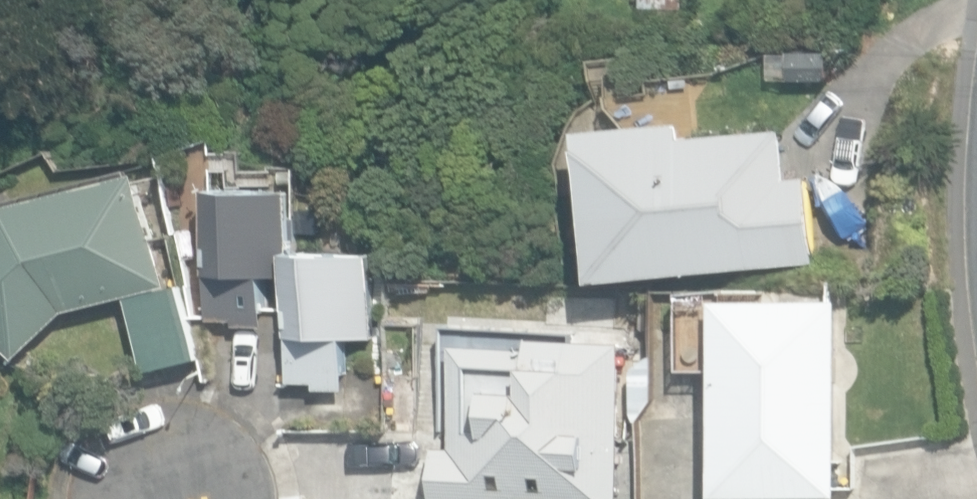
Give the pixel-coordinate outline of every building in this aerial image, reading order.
[(685,40),(686,0),(641,0),(640,38),(685,40)] [(587,127),(600,278),(816,260),(809,173),(788,174),(784,127),(687,135),(687,136),(685,136),(683,120),(587,127)] [(863,172),(865,134),(836,132),(834,170),(863,172)] [(20,358),(63,317),(65,325),(96,318),(93,305),(172,287),(146,172),(10,203),(0,214),(0,338),(20,358)] [(299,188),(216,186),(215,186),(212,318),(237,319),(237,324),(266,324),(268,275),(294,275),(297,250),(299,188)] [(297,250),(294,275),(292,380),(317,381),(317,387),(346,387),(347,337),(375,337),(377,251),(297,250)] [(132,298),(149,369),(199,357),(182,286),(181,286),(132,298)] [(717,495),(841,496),(842,302),(718,301),(717,495)] [(520,498),(546,498),(622,498),(629,342),(459,335),(454,447),(436,446),(434,498),(519,498),(520,498)]
